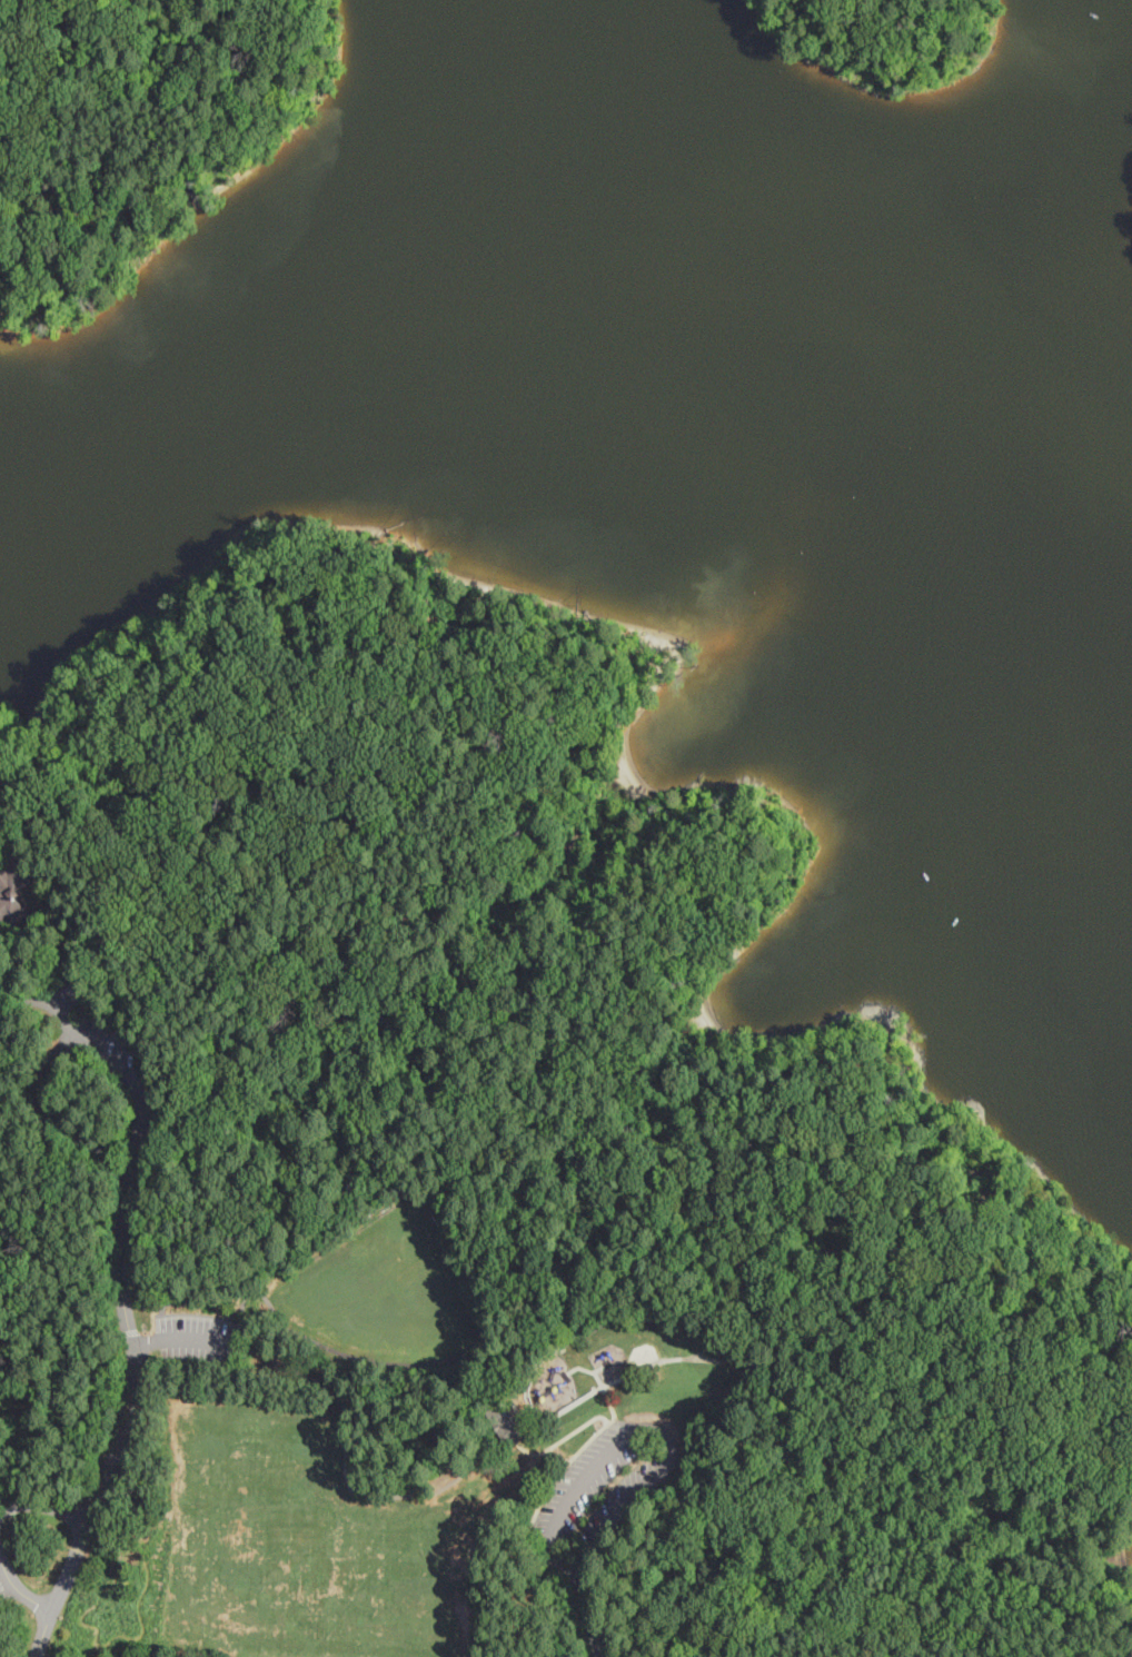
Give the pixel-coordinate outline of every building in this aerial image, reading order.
[(61,896),(0,937),(0,875),(22,846),(61,896)] [(506,1400),(486,1411),(503,1440),(512,1442),(519,1438),(523,1430),(506,1400)]
